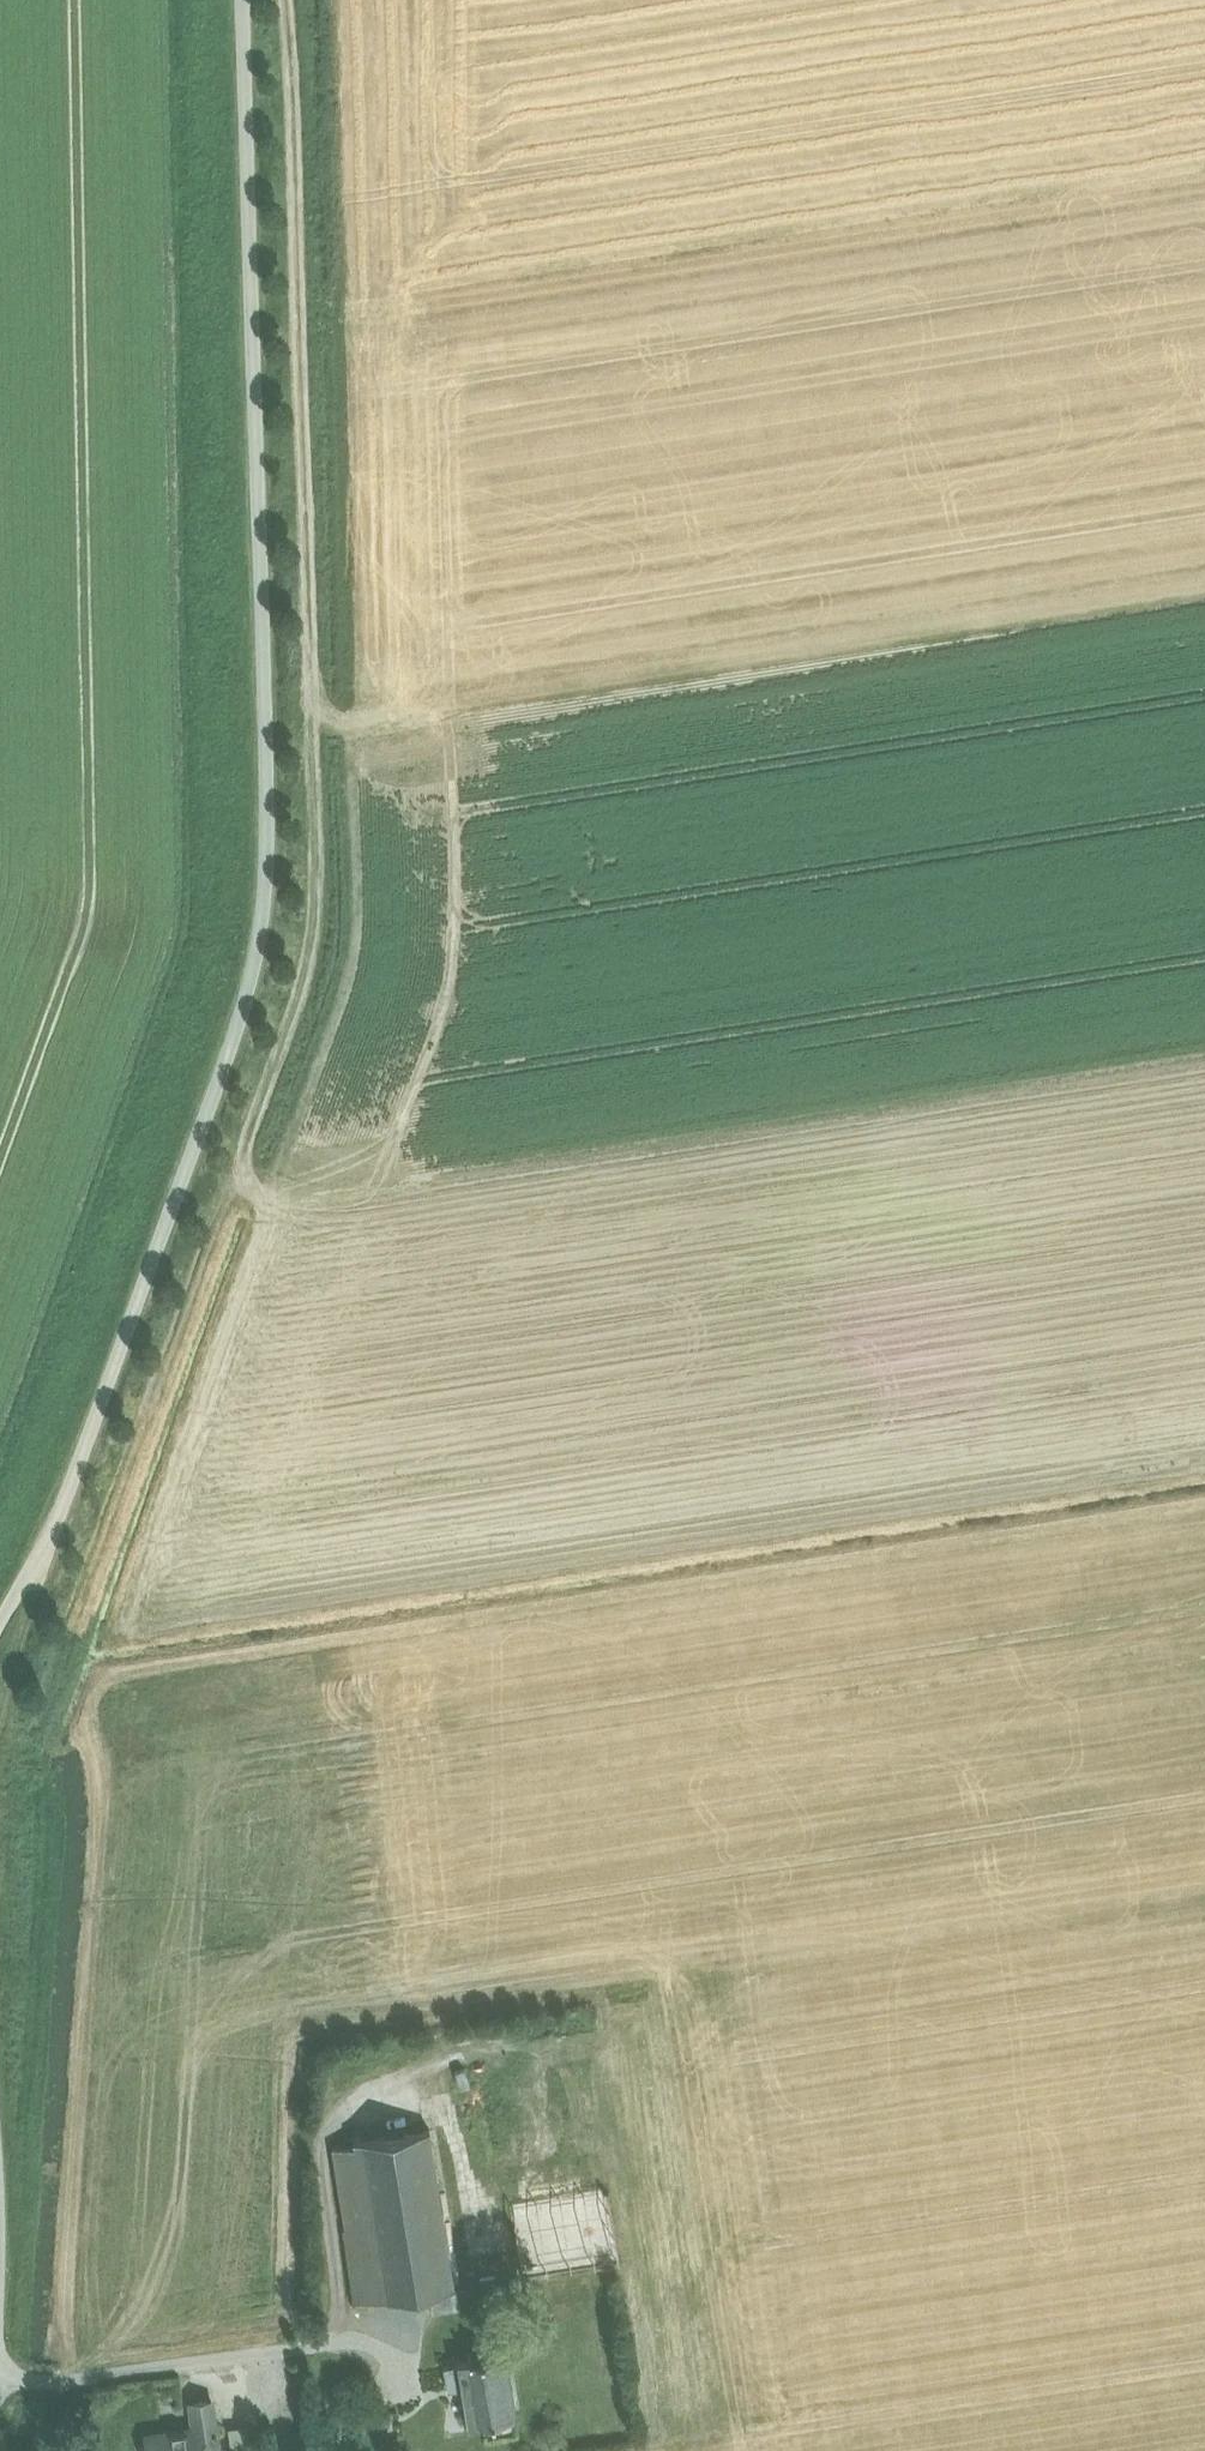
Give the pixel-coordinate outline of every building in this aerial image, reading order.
[(387,2048),(360,2053),(362,2064),(389,2059),(387,2048)] [(432,2309),(457,2305),(430,2127),(353,2139),(354,2143),(332,2146),(344,2225),(342,2226),(354,2302),(430,2290),(432,2309)] [(607,2191),(512,2206),(524,2278),(619,2262),(607,2191)] [(448,2390),(461,2388),(466,2423),(515,2416),(506,2354),(457,2361),(457,2364),(444,2366),(448,2390)] [(95,2412),(92,2399),(79,2402),(82,2415),(95,2412)] [(211,2399),(190,2403),(194,2427),(146,2434),(149,2450),(219,2450),(211,2399)]
